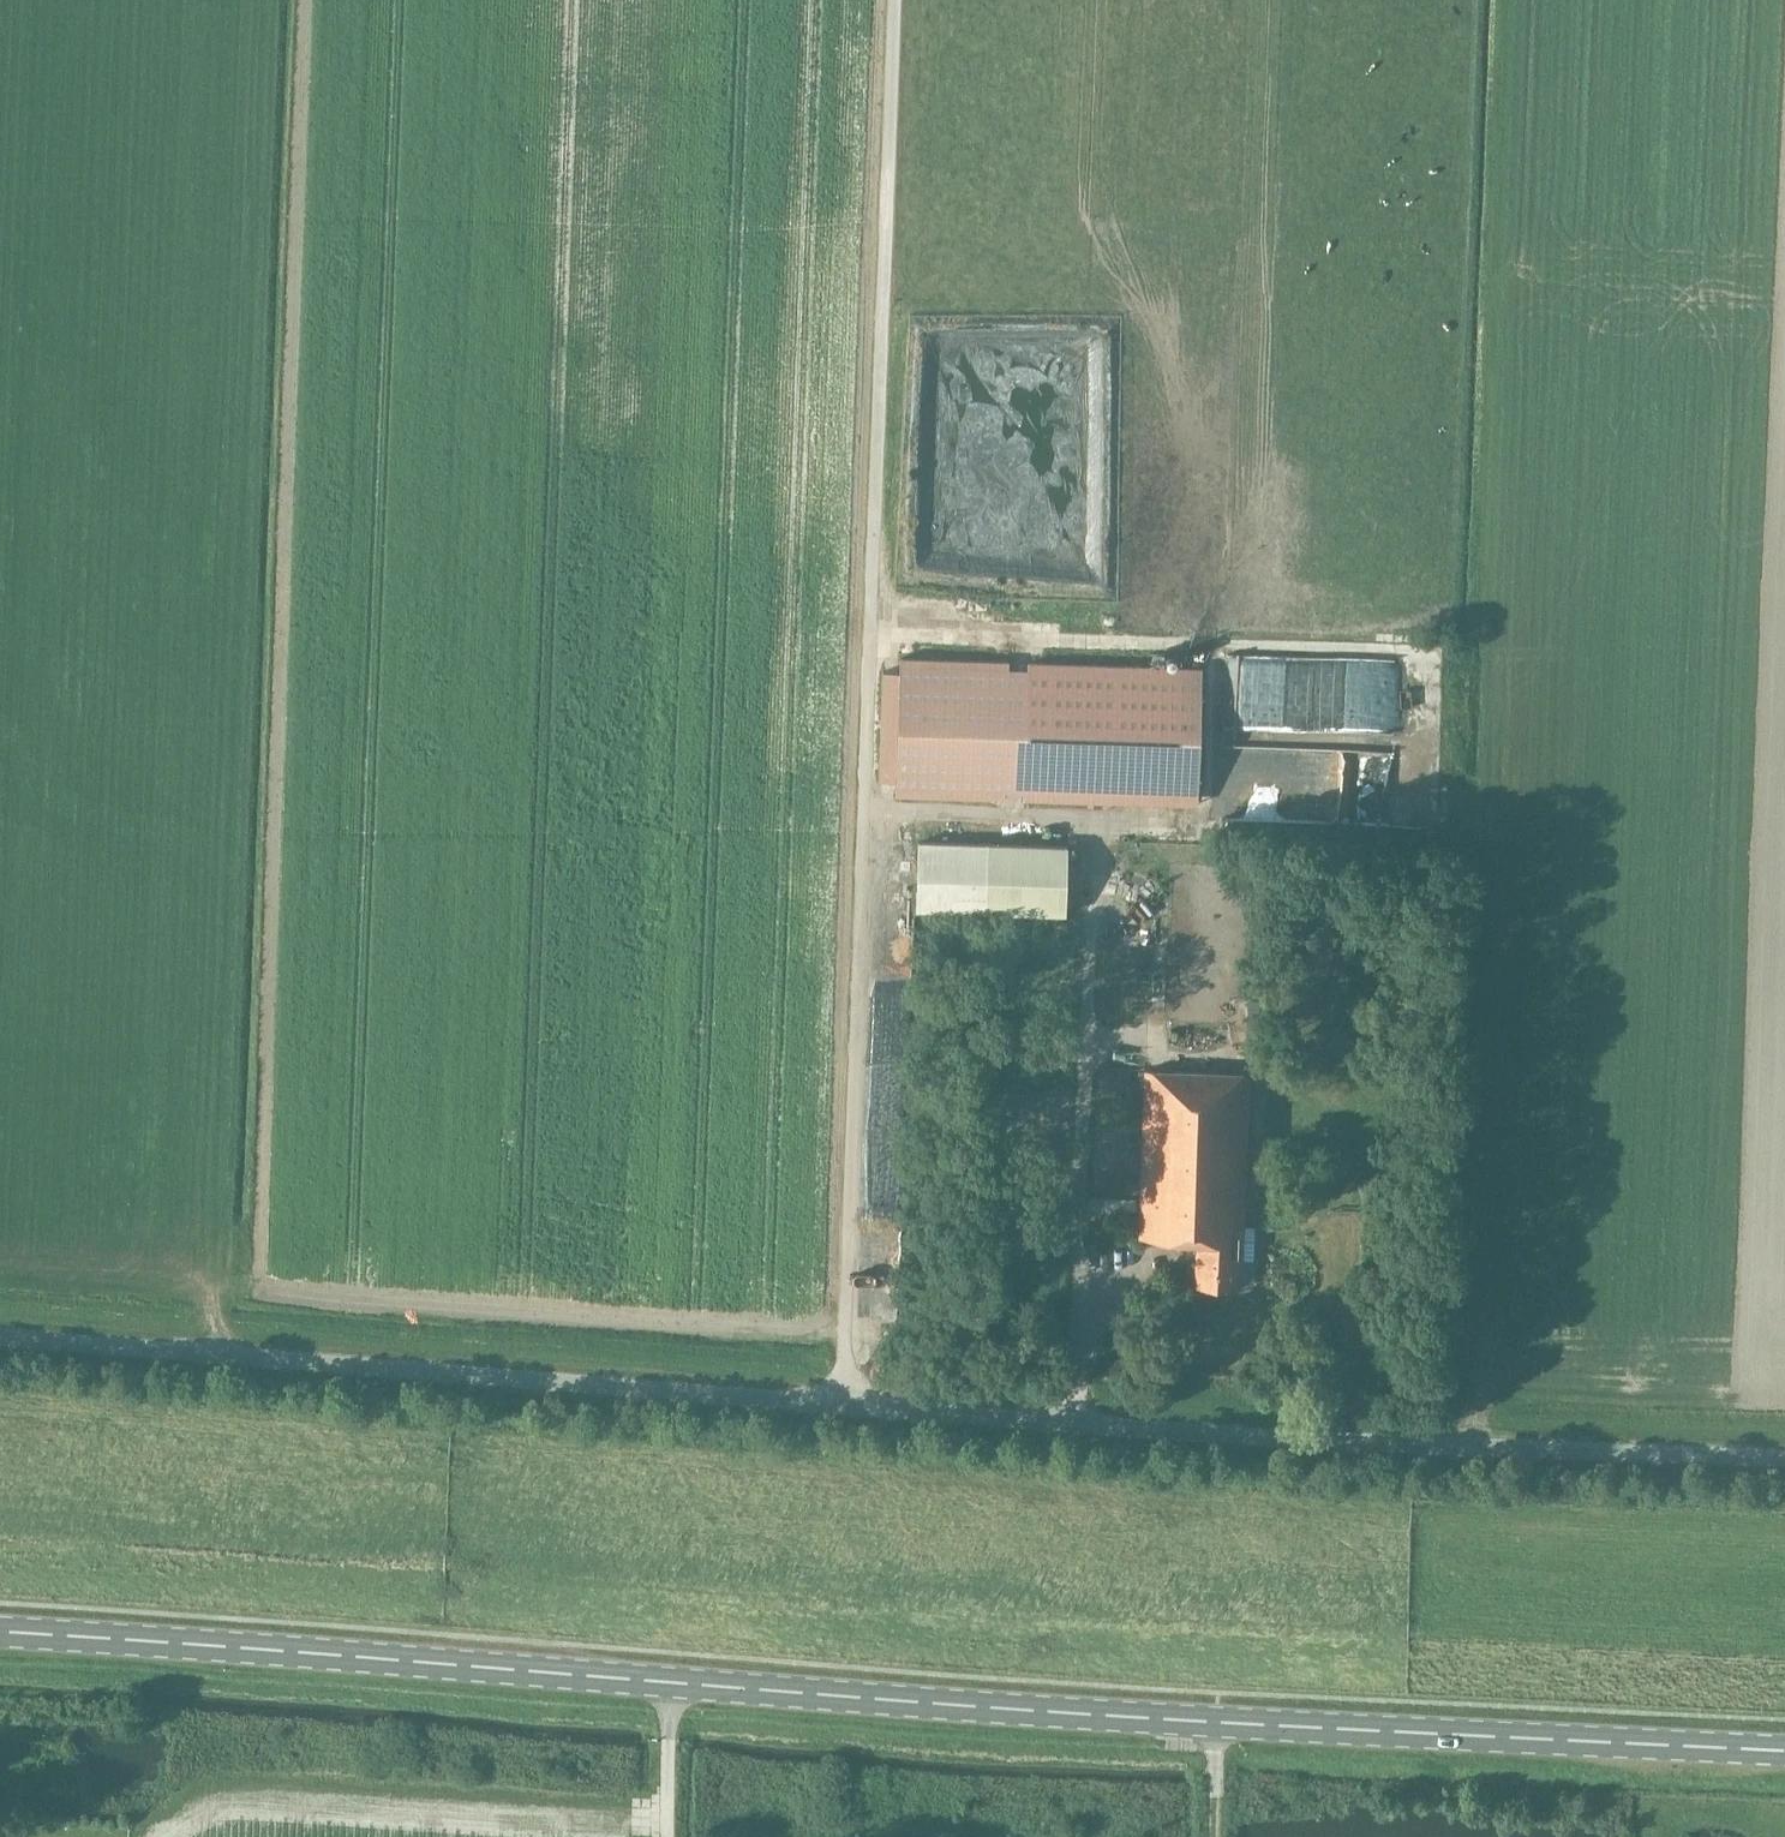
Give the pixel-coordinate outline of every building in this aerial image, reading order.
[(900,671),(883,670),(879,781),(896,781),(896,796),(1004,800),(1004,792),(1024,793),(1024,800),(1198,806),(1203,669),(1029,663),(1028,670),(1008,670),(1008,662),(900,658),(900,671)] [(1360,688),(1349,724),(1373,731),(1384,695),(1360,688)] [(1266,751),(1264,790),(1366,796),(1367,784),(1343,782),(1342,789),(1328,788),(1330,760),(1344,761),(1344,770),(1377,772),(1378,758),(1266,751)] [(915,911),(1067,916),(1068,845),(918,840),(915,911)] [(1194,1240),(1193,1286),(1234,1287),(1234,1259),(1239,1259),(1243,1073),(1139,1071),(1136,1239),(1194,1240)] [(1089,1194),(1088,1207),(1124,1208),(1124,1195),(1089,1194)]
